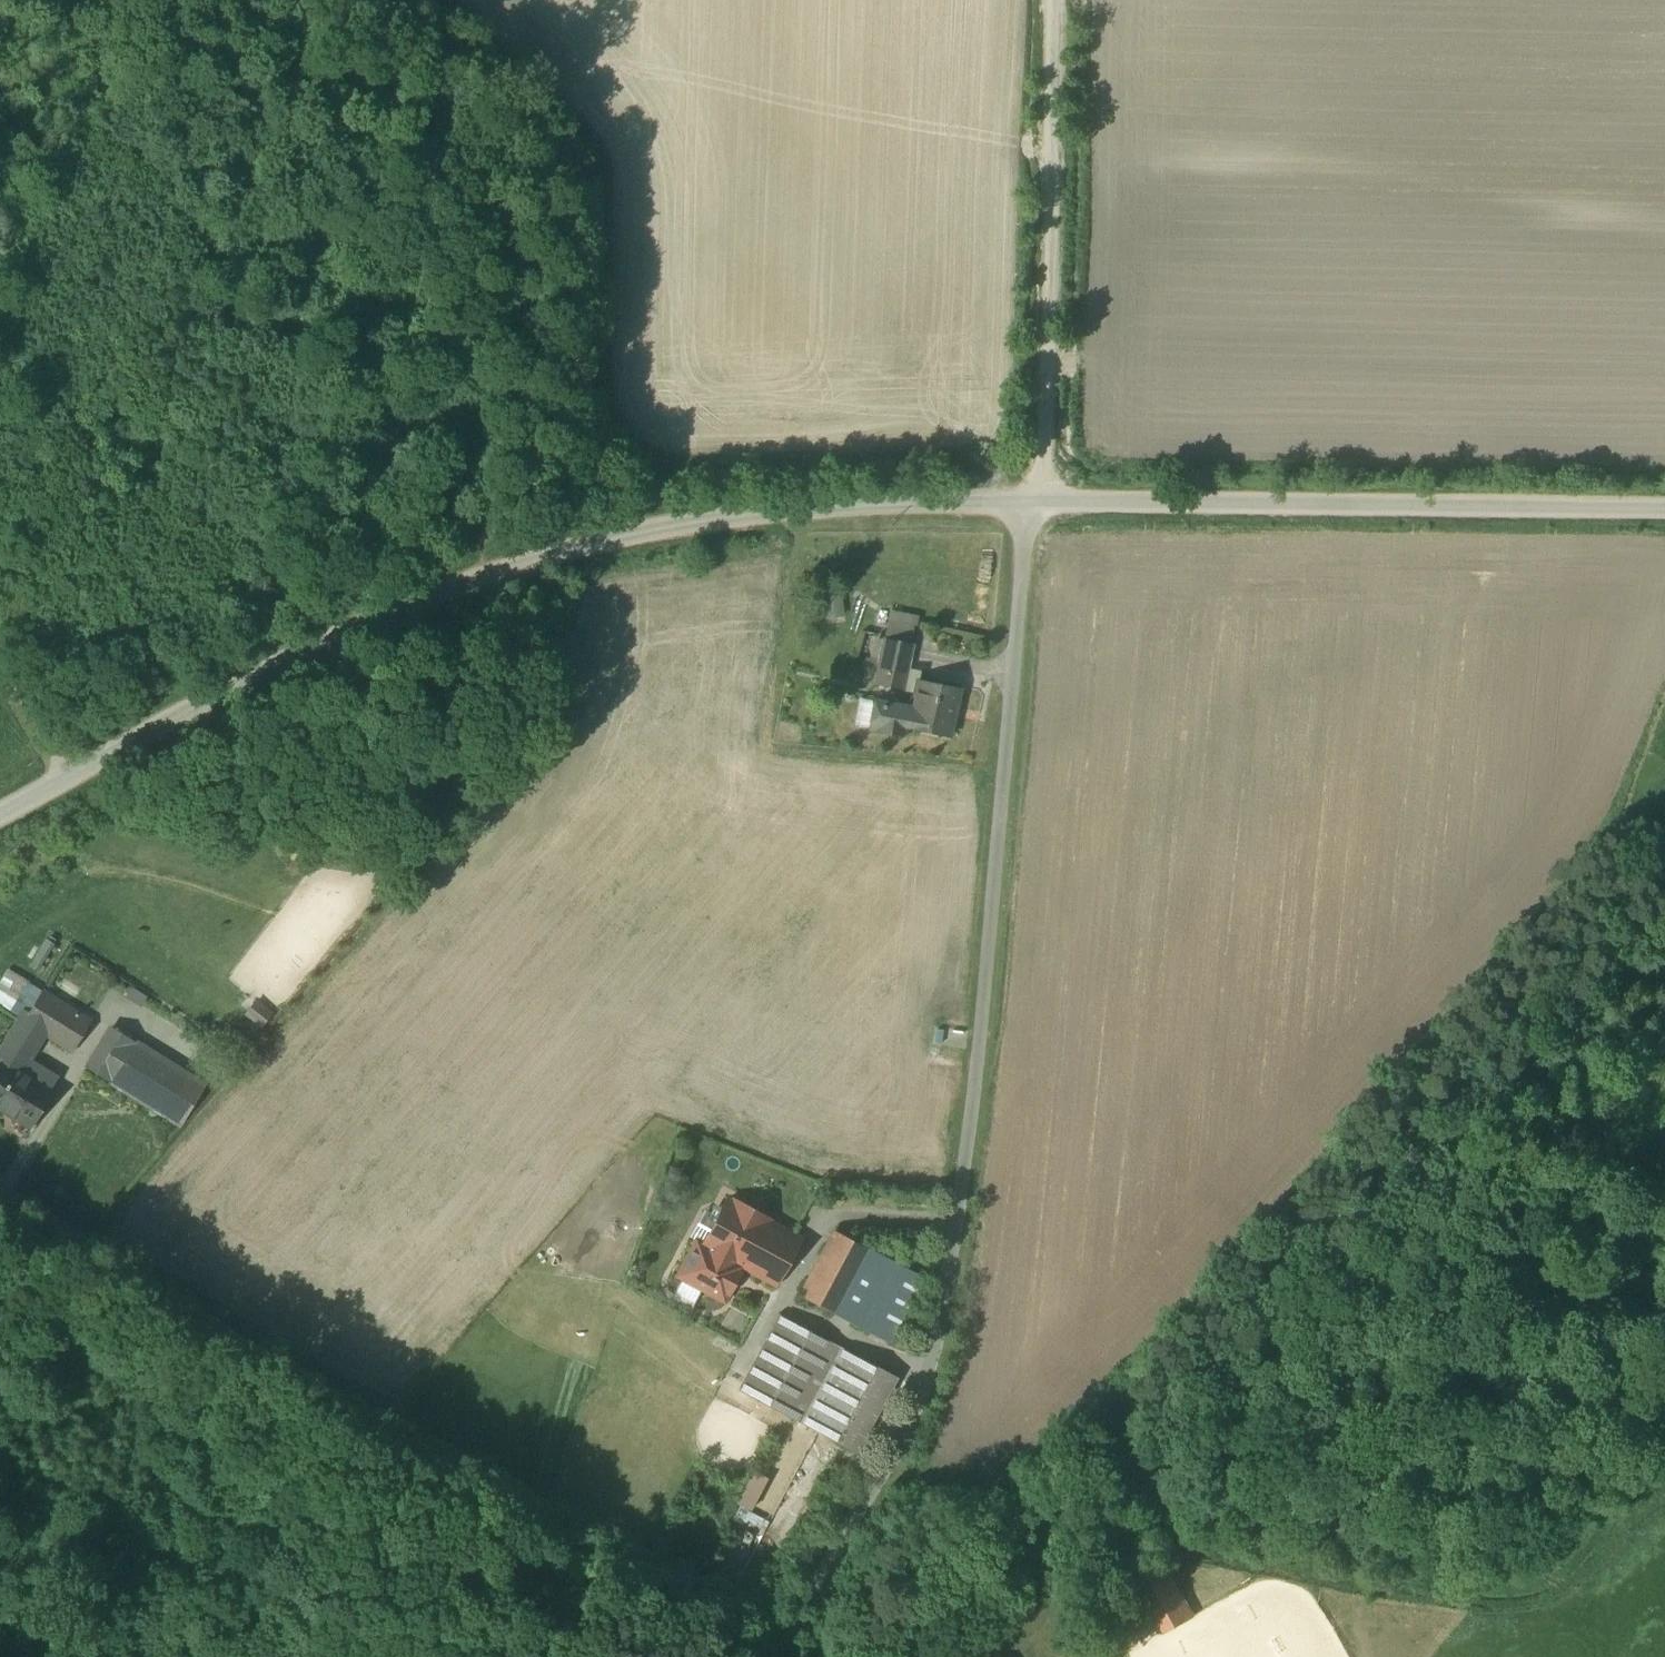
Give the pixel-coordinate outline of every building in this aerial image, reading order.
[(884,638),(874,684),(903,690),(912,644),(884,638)] [(881,703),(876,729),(902,735),(903,727),(949,737),(952,719),(954,720),(957,705),(956,705),(959,689),(918,681),(912,709),(881,703)] [(18,1039),(35,1050),(44,1034),(73,1052),(92,1021),(43,991),(14,1038),(17,1040),(18,1039)] [(261,999),(248,1013),(264,1027),(277,1012),(261,999)] [(112,1028),(87,1068),(164,1115),(189,1075),(112,1028)] [(0,1065),(0,1109),(30,1127),(51,1092),(21,1073),(35,1050),(18,1039),(17,1040),(4,1063),(2,1061),(0,1065)] [(697,1241),(678,1277),(725,1302),(744,1266),(778,1284),(801,1241),(728,1202),(705,1245),(697,1241)] [(835,1231),(800,1296),(889,1343),(923,1278),(835,1231)] [(780,1315),(740,1391),(855,1453),(895,1377),(780,1315)] [(754,1470),(743,1506),(760,1511),(771,1475),(754,1470)] [(1162,1565),(1134,1581),(1164,1635),(1192,1619),(1162,1565)]
